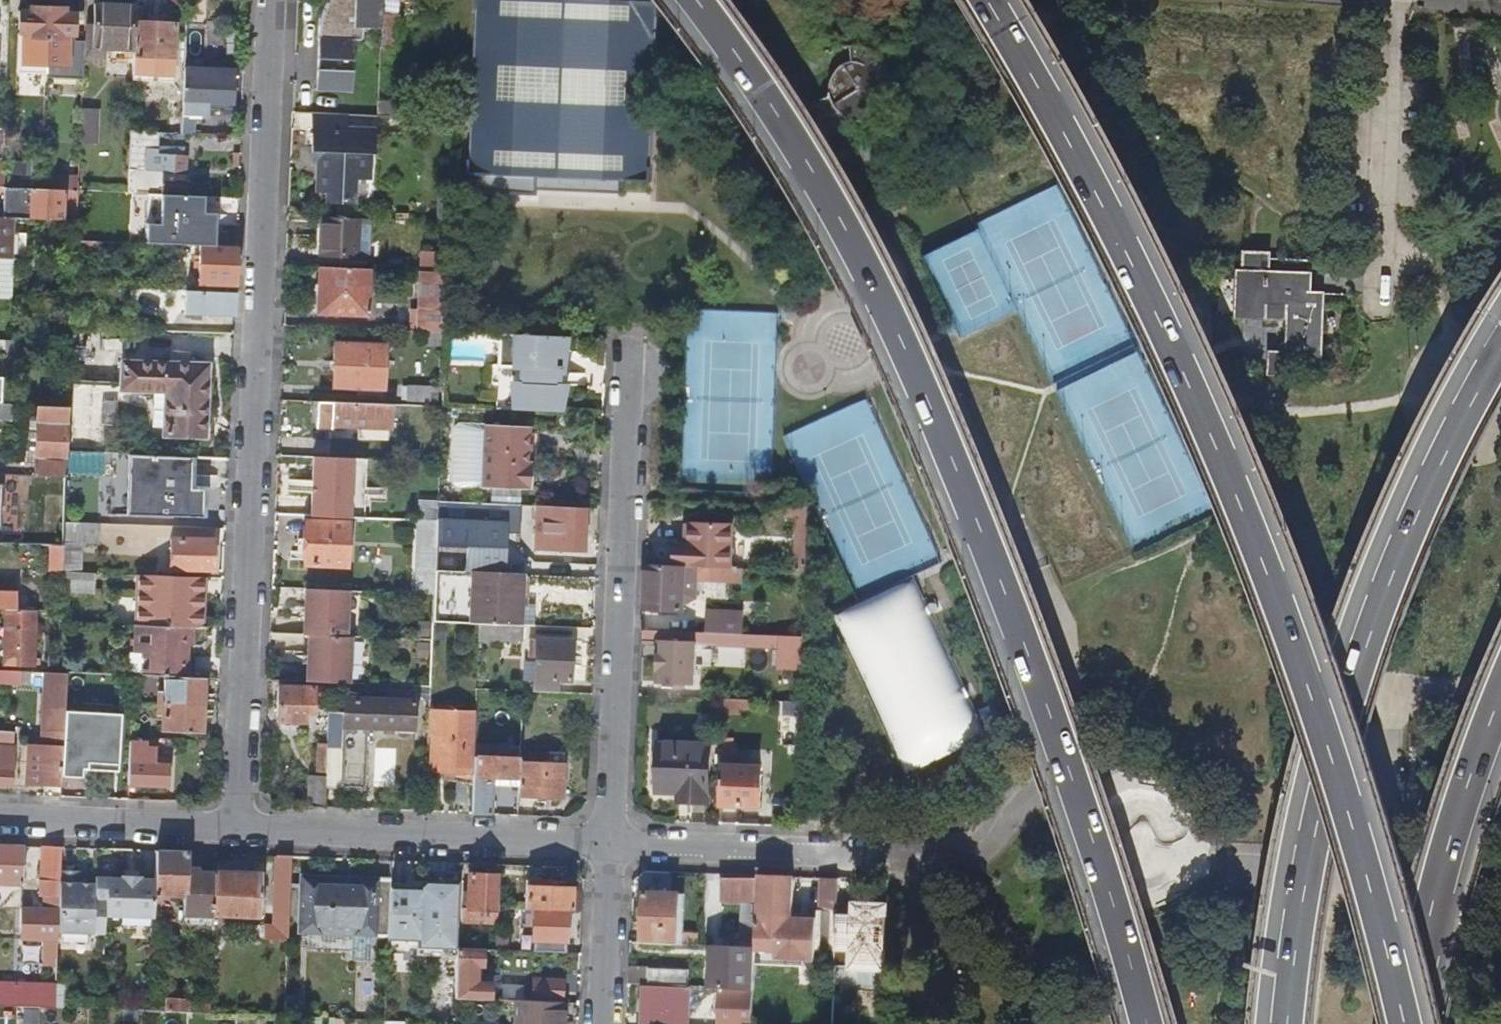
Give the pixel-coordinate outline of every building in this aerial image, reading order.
[(382,27),(382,8),(383,0),(320,0),(318,6),(315,90),(350,92),(353,40),(358,40),(361,37),(362,27),(382,27)] [(566,0),(477,0),(468,175),(476,175),(475,192),(535,195),(536,178),(562,179),(649,183),(658,4),(566,0)] [(89,57),(134,59),(134,56),(135,23),(136,6),(95,4),(94,25),(89,25),(89,57)] [(30,40),(47,41),(48,8),(29,7),(29,12),(19,12),(19,34),(30,34),(30,40)] [(47,41),(46,53),(46,67),(45,79),(83,81),(85,42),(75,42),(75,14),(65,14),(65,9),(48,8),(47,41)] [(382,8),(382,27),(381,47),(398,47),(400,14),(390,14),(390,8),(382,8)] [(175,24),(135,23),(134,56),(147,56),(147,63),(161,63),(162,57),(174,57),(175,24)] [(206,29),(186,28),(184,68),(204,69),(206,29)] [(847,52),(840,55),(843,67),(835,71),(831,74),(828,77),(824,83),(821,89),(821,93),(821,102),(823,110),(828,117),(836,124),(840,126),(844,128),(849,129),(855,129),(863,128),(872,124),(880,118),(883,114),(887,107),(889,101),(889,97),(874,92),(876,88),(878,83),(879,80),(878,73),(877,69),(876,65),(872,60),(869,57),(862,53),(854,52),(847,52)] [(46,53),(33,53),(33,66),(46,67),(46,53)] [(46,67),(33,66),(33,81),(45,81),(45,79),(46,67)] [(204,69),(184,68),(182,112),(207,113),(208,102),(233,102),(235,70),(204,69)] [(379,115),(419,116),(419,102),(379,101),(379,115)] [(78,107),(77,142),(93,142),(95,107),(78,107)] [(345,127),(346,114),(314,113),(313,125),(345,127)] [(318,173),(353,175),(368,175),(369,152),(372,152),(372,128),(345,127),(313,125),(312,149),(314,149),(319,149),(319,160),(318,173)] [(131,130),(129,193),(181,195),(184,195),(185,157),(181,157),(165,156),(164,171),(140,170),(132,169),(132,165),(141,166),(142,148),(156,148),(156,147),(156,131),(131,130)] [(182,148),(156,147),(156,148),(142,148),(141,166),(132,165),(132,169),(140,170),(164,171),(165,156),(181,157),(182,148)] [(34,167),(11,166),(10,188),(33,189),(34,167)] [(352,201),(353,175),(318,173),(317,189),(327,190),(326,200),(352,201)] [(41,189),(63,190),(79,191),(80,175),(41,175),(41,189)] [(63,190),(41,189),(33,189),(10,188),(5,187),(4,218),(13,218),(62,220),(63,190)] [(218,196),(184,195),(181,195),(179,245),(199,246),(218,246),(218,226),(218,196)] [(225,218),(225,197),(218,196),(218,226),(229,226),(229,218),(225,218)] [(321,256),(356,258),(357,218),(322,217),(321,256)] [(13,218),(4,218),(0,218),(0,258),(11,259),(13,218)] [(368,258),(369,219),(357,218),(356,258),(368,258)] [(101,252),(101,242),(77,241),(76,258),(99,259),(101,252)] [(199,283),(236,283),(237,247),(218,246),(199,246),(199,283)] [(189,248),(178,247),(179,259),(189,259),(189,248)] [(421,272),(447,273),(447,256),(421,256),(421,272)] [(1271,276),(1240,274),(1238,319),(1265,320),(1266,305),(1291,306),(1289,355),(1272,354),(1271,377),(1288,378),(1289,366),(1320,367),(1323,305),(1310,305),(1310,263),(1271,261),(1271,276)] [(366,314),(368,269),(320,267),(319,312),(366,314)] [(418,330),(444,332),(447,273),(421,272),(420,271),(418,330)] [(186,314),(235,315),(235,293),(186,291),(186,314)] [(512,384),(511,410),(538,411),(538,397),(550,397),(555,389),(555,386),(556,369),(561,368),(563,337),(498,334),(497,365),(520,367),(519,384),(512,384)] [(385,346),(335,344),(333,386),(385,388),(385,346)] [(206,408),(208,370),(123,366),(121,403),(206,408)] [(407,401),(438,402),(439,387),(408,385),(407,401)] [(538,411),(557,412),(562,386),(555,386),(555,389),(550,397),(538,397),(538,411)] [(110,403),(70,401),(70,405),(68,451),(102,452),(109,453),(110,403)] [(392,427),(393,405),(318,401),(317,426),(330,427),(330,425),(362,426),(389,427),(392,427)] [(20,404),(0,403),(0,422),(20,423),(20,404)] [(205,436),(206,408),(121,403),(120,432),(205,436)] [(37,474),(67,475),(68,451),(70,405),(38,404),(37,474)] [(459,424),(455,428),(453,482),(457,486),(530,489),(532,427),(459,424)] [(388,437),(389,427),(362,426),(362,436),(388,437)] [(192,487),(194,457),(129,454),(126,513),(203,518),(205,488),(192,487)] [(314,456),(311,516),(350,517),(353,458),(314,456)] [(58,514),(65,514),(66,488),(20,487),(19,528),(58,530),(58,514)] [(435,593),(436,571),(438,519),(438,501),(421,500),(418,593),(421,593),(435,593)] [(524,505),(438,501),(438,519),(505,523),(523,524),(524,505)] [(582,544),(583,508),(536,506),(536,550),(572,551),(572,543),(582,544)] [(797,519),(795,573),(809,573),(811,508),(790,507),(790,518),(797,519)] [(438,519),(436,571),(503,574),(505,523),(438,519)] [(349,522),(307,520),(307,523),(305,525),(304,534),(307,537),(306,564),(347,565),(349,522)] [(64,545),(53,544),(52,569),(63,569),(63,571),(64,571),(80,571),(81,541),(99,542),(100,522),(65,521),(64,535),(64,545)] [(677,568),(718,570),(731,570),(733,529),(692,527),(691,548),(677,547),(677,568)] [(53,544),(64,545),(64,535),(44,535),(44,544),(45,544),(53,544)] [(215,540),(172,538),(171,568),(177,568),(177,564),(198,564),(198,569),(215,569),(215,540)] [(717,582),(718,570),(677,568),(647,567),(646,610),(684,611),(685,577),(695,577),(695,581),(717,582)] [(747,583),(747,571),(731,570),(718,570),(717,582),(747,583)] [(94,592),(95,572),(80,571),(64,571),(63,590),(94,592)] [(436,571),(435,593),(434,621),(480,623),(519,625),(520,604),(521,575),(503,574),(436,571)] [(138,624),(192,627),(202,627),(204,577),(138,574),(137,624),(138,624)] [(835,612),(902,771),(983,737),(915,578),(835,612)] [(348,590),(307,588),(305,635),(310,635),(346,637),(348,590)] [(519,625),(524,625),(531,626),(532,605),(520,604),(519,625)] [(36,658),(37,610),(6,609),(5,663),(41,665),(41,658),(36,658)] [(710,612),(710,633),(740,634),(740,613),(710,612)] [(523,640),(524,625),(519,625),(480,623),(479,641),(509,642),(509,639),(523,640)] [(151,675),(165,675),(186,676),(187,652),(191,652),(192,627),(138,624),(137,650),(145,650),(145,675),(151,675)] [(781,669),(805,669),(806,637),(740,634),(710,633),(645,631),(644,644),(661,644),(660,683),(697,683),(698,650),(719,650),(719,647),(781,649),(781,669)] [(346,637),(310,635),(308,682),(329,682),(349,683),(351,637),(346,637)] [(534,691),(558,692),(558,681),(571,681),(572,640),(530,639),(530,653),(536,654),(534,691)] [(31,670),(0,669),(0,682),(30,683),(31,670)] [(67,671),(58,671),(46,670),(42,744),(28,744),(27,785),(45,786),(45,796),(61,797),(62,776),(65,711),(67,671)] [(127,693),(134,693),(135,682),(135,674),(127,674),(127,693)] [(203,731),(205,677),(186,676),(165,675),(165,691),(159,691),(159,714),(163,714),(163,730),(203,731)] [(286,686),(286,681),(279,680),(278,722),(291,722),(305,722),(306,714),(313,714),(313,707),(327,707),(327,687),(286,686)] [(787,702),(803,703),(804,692),(775,692),(775,702),(787,702)] [(341,757),(327,757),(327,776),(326,789),(365,789),(367,729),(414,730),(414,694),(396,694),(396,700),(344,699),(341,757)] [(738,700),(726,700),(726,711),(737,711),(738,700)] [(474,775),(474,757),(476,712),(430,710),(429,735),(432,735),(430,773),(474,775)] [(65,711),(62,776),(83,778),(84,769),(89,769),(89,763),(119,764),(121,713),(65,711)] [(779,718),(777,740),(790,741),(791,718),(779,718)] [(0,731),(0,746),(13,746),(13,731),(0,731)] [(148,741),(132,741),(130,784),(167,786),(168,758),(156,757),(156,747),(148,746),(148,741)] [(712,745),(659,742),(657,794),(688,795),(688,804),(709,804),(712,745)] [(327,776),(327,757),(328,745),(318,745),(318,776),(327,776)] [(374,748),(373,781),(392,782),(393,748),(374,748)] [(7,784),(7,769),(14,769),(14,750),(12,750),(0,750),(0,784),(7,784)] [(550,752),(550,764),(564,764),(564,752),(550,752)] [(474,775),(472,814),(492,814),(494,783),(519,784),(520,763),(520,759),(474,757),(474,775)] [(520,763),(519,784),(518,796),(537,796),(537,803),(552,803),(552,796),(564,796),(564,764),(550,764),(520,763)] [(763,769),(724,767),(723,805),(762,807),(763,769)] [(309,807),(326,808),(326,789),(327,776),(318,776),(309,776),(309,807)] [(818,813),(802,813),(801,822),(818,823),(818,813)] [(22,847),(0,846),(0,885),(22,886),(22,847)] [(44,956),(57,957),(58,935),(60,872),(61,848),(42,848),(41,898),(51,898),(51,910),(23,910),(23,940),(44,941),(44,956)] [(186,872),(186,854),(155,852),(154,880),(154,897),(184,898),(184,917),(213,917),(215,875),(197,874),(197,872),(186,872)] [(274,886),(290,886),(291,858),(274,857),(274,886)] [(79,873),(60,872),(58,935),(105,937),(105,918),(106,900),(95,900),(95,886),(78,885),(79,873)] [(456,944),(458,875),(427,873),(427,882),(425,882),(418,889),(418,890),(389,889),(387,937),(387,946),(417,947),(444,948),(444,960),(455,961),(456,951),(456,944)] [(215,875),(213,917),(213,927),(219,927),(219,917),(260,920),(260,915),(260,907),(260,877),(215,875)] [(478,921),(497,922),(497,910),(498,876),(468,876),(468,894),(463,894),(462,920),(478,921)] [(122,880),(95,879),(95,886),(95,900),(106,900),(105,918),(123,919),(153,920),(154,897),(154,880),(141,880),(141,877),(122,877),(122,880)] [(792,879),(755,877),(754,917),(753,943),(753,950),(753,953),(774,954),(774,960),(814,961),(815,920),(791,919),(792,879)] [(300,935),(387,937),(389,889),(389,882),(300,879),(300,935)] [(820,913),(836,913),(837,881),(821,880),(820,913)] [(753,881),(720,881),(720,903),(753,903),(753,881)] [(534,911),(566,912),(570,912),(571,890),(553,890),(553,883),(526,883),(524,911),(534,911)] [(678,896),(644,896),(642,941),(677,942),(678,896)] [(272,929),(288,929),(289,908),(260,907),(260,915),(272,916),(272,929)] [(566,944),(566,912),(534,911),(533,954),(564,954),(564,944),(566,944)] [(263,929),(263,941),(288,941),(288,929),(272,929),(263,929)] [(720,991),(752,992),(753,953),(753,950),(721,949),(721,972),(710,972),(710,991),(720,991)] [(454,1001),(489,1003),(490,985),(476,985),(477,970),(481,970),(482,952),(481,952),(456,951),(455,961),(454,1001)] [(832,1001),(883,1001),(885,954),(878,954),(878,964),(834,964),(832,1001)] [(629,971),(628,989),(688,990),(688,972),(648,971),(648,968),(629,968),(629,971)] [(532,1004),(563,1005),(563,984),(533,982),(532,1004)] [(39,1023),(46,1023),(60,1023),(60,1009),(55,1009),(56,999),(56,988),(0,986),(0,1023),(39,1023)] [(515,1003),(525,1004),(526,987),(504,987),(504,1003),(515,1003)] [(751,1019),(752,992),(720,991),(719,1023),(741,1023),(741,1019),(751,1019)] [(210,1003),(191,1003),(191,993),(173,992),(173,1002),(150,1001),(150,1012),(187,1014),(187,1023),(209,1023),(210,1003)] [(643,993),(642,1023),(687,1023),(688,994),(643,993)] [(68,999),(56,999),(55,1009),(60,1009),(68,1009),(68,999)] [(515,1003),(514,1023),(562,1023),(563,1005),(532,1004),(525,1004),(515,1003)]
